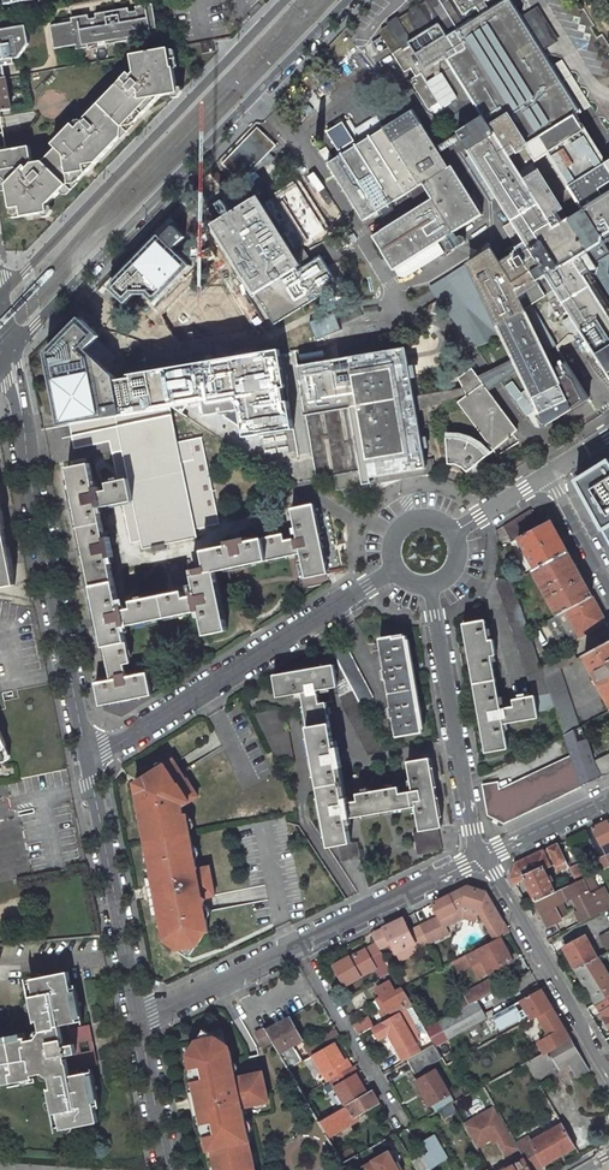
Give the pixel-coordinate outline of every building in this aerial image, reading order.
[(605,163),(576,116),(581,112),(543,50),(553,43),(538,19),(527,26),(511,0),(425,0),(426,2),(381,30),(380,34),(392,53),(399,49),(416,77),(421,73),(440,103),(432,108),(441,123),(446,120),(451,128),(453,127),(458,135),(459,134),(528,245),(500,263),(492,249),(469,264),(546,425),(589,398),(556,346),(580,331),(608,375),(608,316),(581,271),(588,267),(591,272),(597,273),(599,266),(598,265),(596,262),(608,254),(608,161),(605,163)] [(63,23),(50,25),(54,49),(76,45),(157,31),(153,7),(136,10),(137,14),(130,16),(128,7),(95,13),(96,22),(89,23),(89,18),(63,23)] [(62,19),(63,23),(89,18),(88,15),(62,19)] [(5,78),(6,78),(4,66),(15,64),(14,59),(17,58),(28,42),(26,26),(15,28),(16,28),(10,37),(0,31),(0,79),(5,78)] [(157,31),(76,45),(77,50),(88,47),(88,50),(107,47),(106,44),(128,40),(128,43),(146,40),(146,37),(158,35),(157,31)] [(212,41),(199,43),(201,55),(214,52),(212,41)] [(29,44),(28,42),(17,58),(19,58),(29,44)] [(13,218),(27,216),(49,212),(48,206),(49,205),(73,180),(77,183),(121,137),(117,133),(130,120),(134,124),(143,115),(160,97),(178,94),(173,68),(172,69),(168,49),(132,55),(131,55),(134,72),(131,76),(128,73),(86,118),(76,128),(72,124),(57,140),(61,144),(43,162),(33,164),(29,147),(0,152),(0,176),(6,182),(11,211),(13,218)] [(11,110),(5,78),(0,79),(0,111),(11,110)] [(449,168),(413,110),(328,163),(363,221),(410,192),(419,207),(373,236),(394,270),(448,236),(451,241),(450,242),(449,243),(448,246),(448,247),(449,248),(450,250),(452,250),(454,250),(464,244),(465,243),(465,241),(465,239),(465,238),(464,237),(462,236),(460,236),(458,237),(454,232),(482,215),(451,166),(449,168)] [(276,145),(258,127),(222,163),(241,182),(276,145)] [(208,229),(231,267),(270,329),(334,289),(316,260),(294,274),(293,273),(298,270),(254,200),(232,214),(225,218),(208,229)] [(218,211),(212,201),(201,209),(206,218),(218,211)] [(218,207),(225,218),(232,214),(224,203),(218,207)] [(159,236),(109,288),(125,304),(134,295),(146,295),(155,304),(191,267),(174,250),(185,238),(173,226),(162,238),(159,236)] [(431,287),(474,346),(487,341),(497,332),(465,266),(431,287)] [(69,424),(122,415),(116,381),(115,377),(110,373),(113,361),(107,355),(99,356),(98,351),(96,352),(90,346),(97,339),(99,337),(80,318),(66,332),(68,335),(50,355),(62,415),(58,416),(60,426),(69,424)] [(50,355),(68,335),(66,332),(45,353),(58,416),(62,415),(50,355)] [(107,355),(113,361),(114,355),(97,339),(90,346),(96,352),(98,351),(99,356),(107,355)] [(317,478),(334,475),(337,489),(345,488),(398,478),(397,477),(396,469),(422,464),(401,349),(298,366),(317,478)] [(133,378),(116,381),(122,415),(170,407),(172,407),(183,414),(189,405),(205,402),(208,416),(224,414),(225,417),(244,430),(246,438),(294,430),(281,350),(132,375),(133,378)] [(483,382),(478,386),(515,431),(520,428),(483,382)] [(461,461),(468,471),(497,446),(515,431),(478,386),(469,394),(471,396),(462,403),(462,407),(460,412),(455,413),(451,413),(448,400),(441,401),(447,429),(449,463),(461,461)] [(110,441),(118,481),(129,479),(133,500),(123,503),(131,543),(141,540),(143,548),(152,547),(153,552),(164,550),(163,544),(197,537),(195,528),(219,523),(201,437),(177,442),(170,407),(122,415),(69,424),(75,449),(110,441)] [(68,468),(80,527),(102,523),(99,508),(123,503),(133,500),(129,479),(118,481),(107,483),(109,490),(100,492),(99,487),(95,488),(90,463),(68,468)] [(429,467),(429,463),(422,464),(396,469),(397,477),(411,475),(410,473),(412,473),(412,474),(413,474),(414,475),(415,475),(417,475),(420,473),(421,473),(423,473),(425,473),(427,471),(429,469),(429,467)] [(581,488),(608,540),(608,471),(581,488)] [(283,534),(262,538),(267,560),(301,553),(306,578),(328,573),(314,504),(292,509),(298,538),(285,540),(283,534)] [(512,541),(519,538),(518,536),(539,526),(530,509),(503,526),(512,541)] [(15,585),(6,538),(0,510),(0,588),(15,585)] [(519,538),(536,569),(567,552),(550,520),(539,526),(518,536),(519,538)] [(105,538),(102,523),(80,527),(92,586),(114,581),(109,558),(113,557),(109,537),(105,538)] [(183,591),(162,595),(166,617),(201,610),(205,635),(227,630),(216,571),(267,560),(262,538),(247,541),(246,537),(226,541),(227,546),(203,551),(206,567),(192,570),(194,580),(196,590),(192,591),(193,596),(184,598),(183,591)] [(533,570),(557,614),(566,610),(591,596),(567,552),(536,569),(533,570)] [(172,585),(194,580),(192,570),(189,559),(168,564),(169,570),(172,585)] [(512,574),(515,580),(525,574),(522,568),(512,574)] [(497,585),(534,696),(535,695),(537,711),(555,707),(545,677),(542,667),(529,630),(513,581),(499,577),(497,585)] [(119,606),(114,581),(92,586),(104,646),(126,641),(123,626),(166,617),(162,595),(132,601),(133,608),(124,610),(123,605),(119,606)] [(589,627),(604,618),(591,596),(566,610),(580,636),(591,630),(589,627)] [(567,633),(557,614),(546,621),(556,640),(567,633)] [(463,624),(474,683),(496,679),(492,655),(496,654),(493,639),(489,640),(485,620),(463,624)] [(394,635),(380,638),(397,738),(423,733),(415,684),(407,635),(394,637),(394,635)] [(131,662),(126,641),(104,646),(111,680),(96,683),(100,705),(152,695),(147,673),(127,677),(124,664),(131,662)] [(344,641),(331,649),(339,664),(352,690),(360,705),(374,698),(344,641)] [(608,700),(608,641),(584,655),(608,700)] [(572,650),(542,667),(545,677),(560,668),(577,659),(572,650)] [(339,664),(333,665),(337,687),(339,697),(352,690),(339,664)] [(333,665),(274,675),(277,697),(302,693),(329,846),(339,845),(351,842),(347,818),(381,812),(415,807),(420,830),(438,827),(442,827),(433,777),(429,758),(407,761),(412,790),(347,801),(340,767),(344,767),(340,746),(336,747),(326,702),(320,703),(317,690),(337,687),(333,665)] [(580,727),(560,668),(545,677),(555,707),(564,735),(580,727)] [(501,708),(496,679),(474,683),(486,752),(508,748),(504,724),(539,717),(537,711),(535,695),(534,696),(513,699),(514,706),(501,708)] [(352,690),(339,697),(344,705),(342,705),(368,754),(384,751),(360,705),(352,690)] [(281,709),(253,714),(276,761),(293,758),(289,731),(285,731),(281,709)] [(593,760),(581,726),(580,727),(564,735),(571,755),(581,786),(601,777),(602,777),(593,761),(593,760)] [(593,761),(602,777),(608,773),(608,753),(593,761)] [(498,782),(483,784),(488,815),(504,823),(581,786),(571,755),(499,789),(498,782)] [(135,790),(144,836),(145,839),(189,830),(189,828),(185,811),(181,812),(179,804),(196,793),(186,777),(184,778),(171,758),(140,777),(139,777),(137,779),(136,780),(135,781),(134,783),(134,785),(134,787),(134,788),(135,790)] [(608,841),(608,823),(608,820),(593,827),(601,845),(602,845),(608,841)] [(420,830),(413,832),(417,855),(442,850),(438,827),(420,830)] [(205,904),(211,897),(216,896),(211,869),(199,871),(197,869),(189,830),(145,839),(151,865),(154,878),(160,900),(163,913),(168,935),(172,934),(174,939),(183,946),(201,943),(206,934),(206,930),(210,930),(205,904)] [(351,842),(339,845),(342,861),(360,858),(357,842),(351,842)] [(557,864),(557,865),(566,860),(558,843),(549,848),(557,863),(557,864)] [(557,863),(549,848),(544,850),(543,851),(551,867),(552,866),(557,864),(557,863)] [(515,884),(525,879),(526,879),(524,875),(542,867),(544,870),(551,867),(543,851),(516,864),(511,878),(515,884)] [(580,863),(570,868),(576,882),(581,880),(586,878),(580,863)] [(536,901),(555,892),(550,882),(554,880),(551,875),(548,877),(544,870),(542,867),(524,875),(526,879),(525,879),(536,901)] [(587,891),(581,880),(576,882),(555,892),(536,901),(548,925),(561,919),(559,915),(566,911),(562,904),(574,898),(587,891)] [(458,914),(456,908),(464,904),(481,908),(491,903),(485,892),(468,887),(433,903),(435,908),(437,912),(439,916),(420,926),(428,943),(448,933),(444,926),(456,920),(458,914)] [(580,922),(608,907),(608,906),(605,898),(600,901),(596,894),(590,897),(587,891),(574,898),(581,910),(576,913),(580,922)] [(509,932),(491,903),(481,908),(478,909),(496,939),(500,937),(509,932)] [(392,942),(397,952),(415,943),(418,948),(428,943),(420,926),(408,931),(402,918),(370,933),(376,943),(379,949),(392,942)] [(607,952),(608,951),(608,931),(599,937),(607,952)] [(512,961),(500,937),(496,939),(477,949),(469,953),(467,954),(474,967),(484,962),(489,973),(512,961)] [(564,947),(576,969),(596,958),(584,937),(564,947)] [(390,967),(382,954),(379,949),(376,943),(365,949),(376,967),(379,974),(382,972),(390,967)] [(365,949),(332,968),(342,986),(376,967),(365,949)] [(596,1003),(608,996),(608,978),(597,957),(596,958),(576,969),(596,1003)] [(33,1078),(33,1074),(42,1073),(50,1078),(52,1088),(49,1089),(53,1114),(58,1113),(61,1129),(98,1122),(94,1106),(100,1105),(93,1071),(78,1074),(77,1068),(74,1053),(77,1053),(75,1044),(72,1044),(70,1029),(68,1024),(83,1020),(76,986),(72,987),(68,971),(32,977),(35,994),(30,995),(35,1020),(39,1020),(41,1030),(35,1038),(25,1040),(25,1037),(0,1041),(0,1084),(33,1078)] [(489,980),(464,994),(470,1003),(477,1000),(495,990),(489,980)] [(389,981),(377,988),(382,997),(375,1001),(381,1011),(388,1007),(393,1015),(404,1009),(412,1005),(402,988),(396,992),(389,981)] [(532,984),(516,993),(520,1000),(536,991),(532,984)] [(536,991),(520,1000),(529,1013),(525,1015),(528,1021),(538,1016),(552,1008),(541,989),(536,991)] [(596,1003),(601,1012),(608,1007),(608,996),(596,1003)] [(470,1003),(439,1021),(449,1039),(487,1018),(477,1000),(470,1003)] [(552,1008),(538,1016),(555,1046),(570,1038),(552,1008)] [(388,1035),(403,1061),(407,1059),(421,1051),(415,1040),(421,1037),(404,1009),(393,1015),(373,1026),(372,1027),(380,1040),(388,1035)] [(290,1017),(267,1030),(279,1052),(280,1052),(302,1040),(290,1017)] [(368,1017),(354,1026),(359,1034),(372,1027),(373,1026),(368,1017)] [(72,1044),(75,1044),(77,1053),(74,1053),(77,1068),(97,1064),(89,1026),(70,1029),(72,1044)] [(231,1049),(228,1049),(226,1042),(205,1028),(192,1050),(193,1055),(190,1055),(210,1148),(215,1147),(220,1169),(247,1169),(256,1168),(243,1106),(245,1103),(248,1105),(270,1099),(263,1071),(241,1075),(239,1078),(237,1077),(231,1049)] [(257,1032),(264,1045),(271,1041),(264,1028),(257,1032)] [(336,1030),(305,1048),(310,1056),(312,1055),(334,1042),(341,1038),(336,1030)] [(555,1046),(526,1062),(536,1078),(567,1060),(577,1076),(588,1069),(570,1038),(555,1046)] [(340,1054),(334,1042),(312,1055),(326,1081),(330,1079),(351,1067),(343,1053),(340,1054)] [(421,1051),(407,1059),(414,1073),(442,1057),(436,1046),(434,1044),(421,1051)] [(305,1048),(284,1059),(284,1060),(289,1068),(310,1056),(305,1048)] [(344,1105),(366,1093),(360,1081),(362,1080),(353,1066),(352,1066),(351,1067),(330,1079),(344,1105)] [(436,1070),(418,1080),(436,1112),(452,1103),(454,1102),(436,1070)] [(344,1105),(335,1110),(319,1119),(328,1135),(358,1119),(356,1115),(378,1103),(371,1090),(366,1093),(344,1105)] [(498,1140),(507,1155),(519,1148),(516,1143),(495,1107),(463,1124),(464,1126),(476,1147),(477,1146),(491,1138),(496,1136),(498,1140)] [(575,1147),(562,1123),(556,1127),(533,1140),(530,1135),(516,1143),(519,1148),(525,1158),(528,1164),(532,1169),(535,1169),(544,1165),(575,1147)] [(416,1169),(424,1169),(445,1161),(433,1134),(419,1140),(425,1153),(411,1159),(416,1169)] [(398,1161),(392,1150),(389,1152),(395,1163),(398,1161)] [(398,1161),(395,1163),(389,1152),(373,1160),(373,1161),(362,1168),(364,1169),(403,1169),(398,1161)] [(504,1169),(532,1169),(528,1164),(525,1158),(504,1169)]
